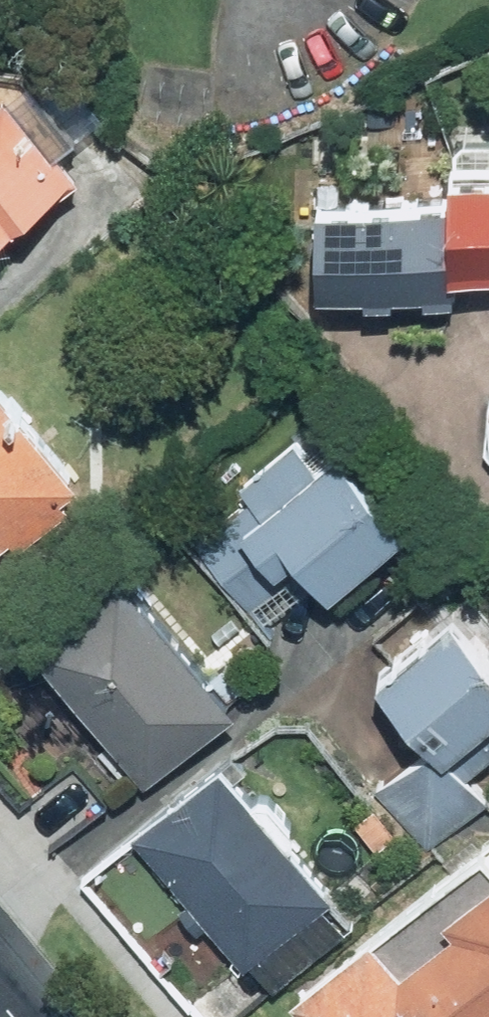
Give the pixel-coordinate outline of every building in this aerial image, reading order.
[(85,162),(9,66),(0,73),(0,229),(85,162)] [(448,105),(446,166),(334,163),(331,287),(466,291),(467,257),(488,258),(488,106),(448,105)] [(91,470),(3,372),(0,375),(0,547),(17,532),(27,542),(81,495),(73,486),(91,470)] [(303,432),(268,463),(289,486),(209,556),(269,626),(329,574),(339,585),(426,510),(352,425),(320,452),(303,432)] [(246,692),(130,558),(34,641),(151,775),(246,692)] [(385,667),(440,732),(382,781),(436,844),(488,799),(488,781),(458,745),(488,719),(488,614),(471,593),(385,667)] [(347,878),(236,749),(144,829),(276,983),(361,910),(339,885),(347,878)] [(386,935),(378,926),(301,997),(319,1016),(488,1016),(488,840),(386,935)]
